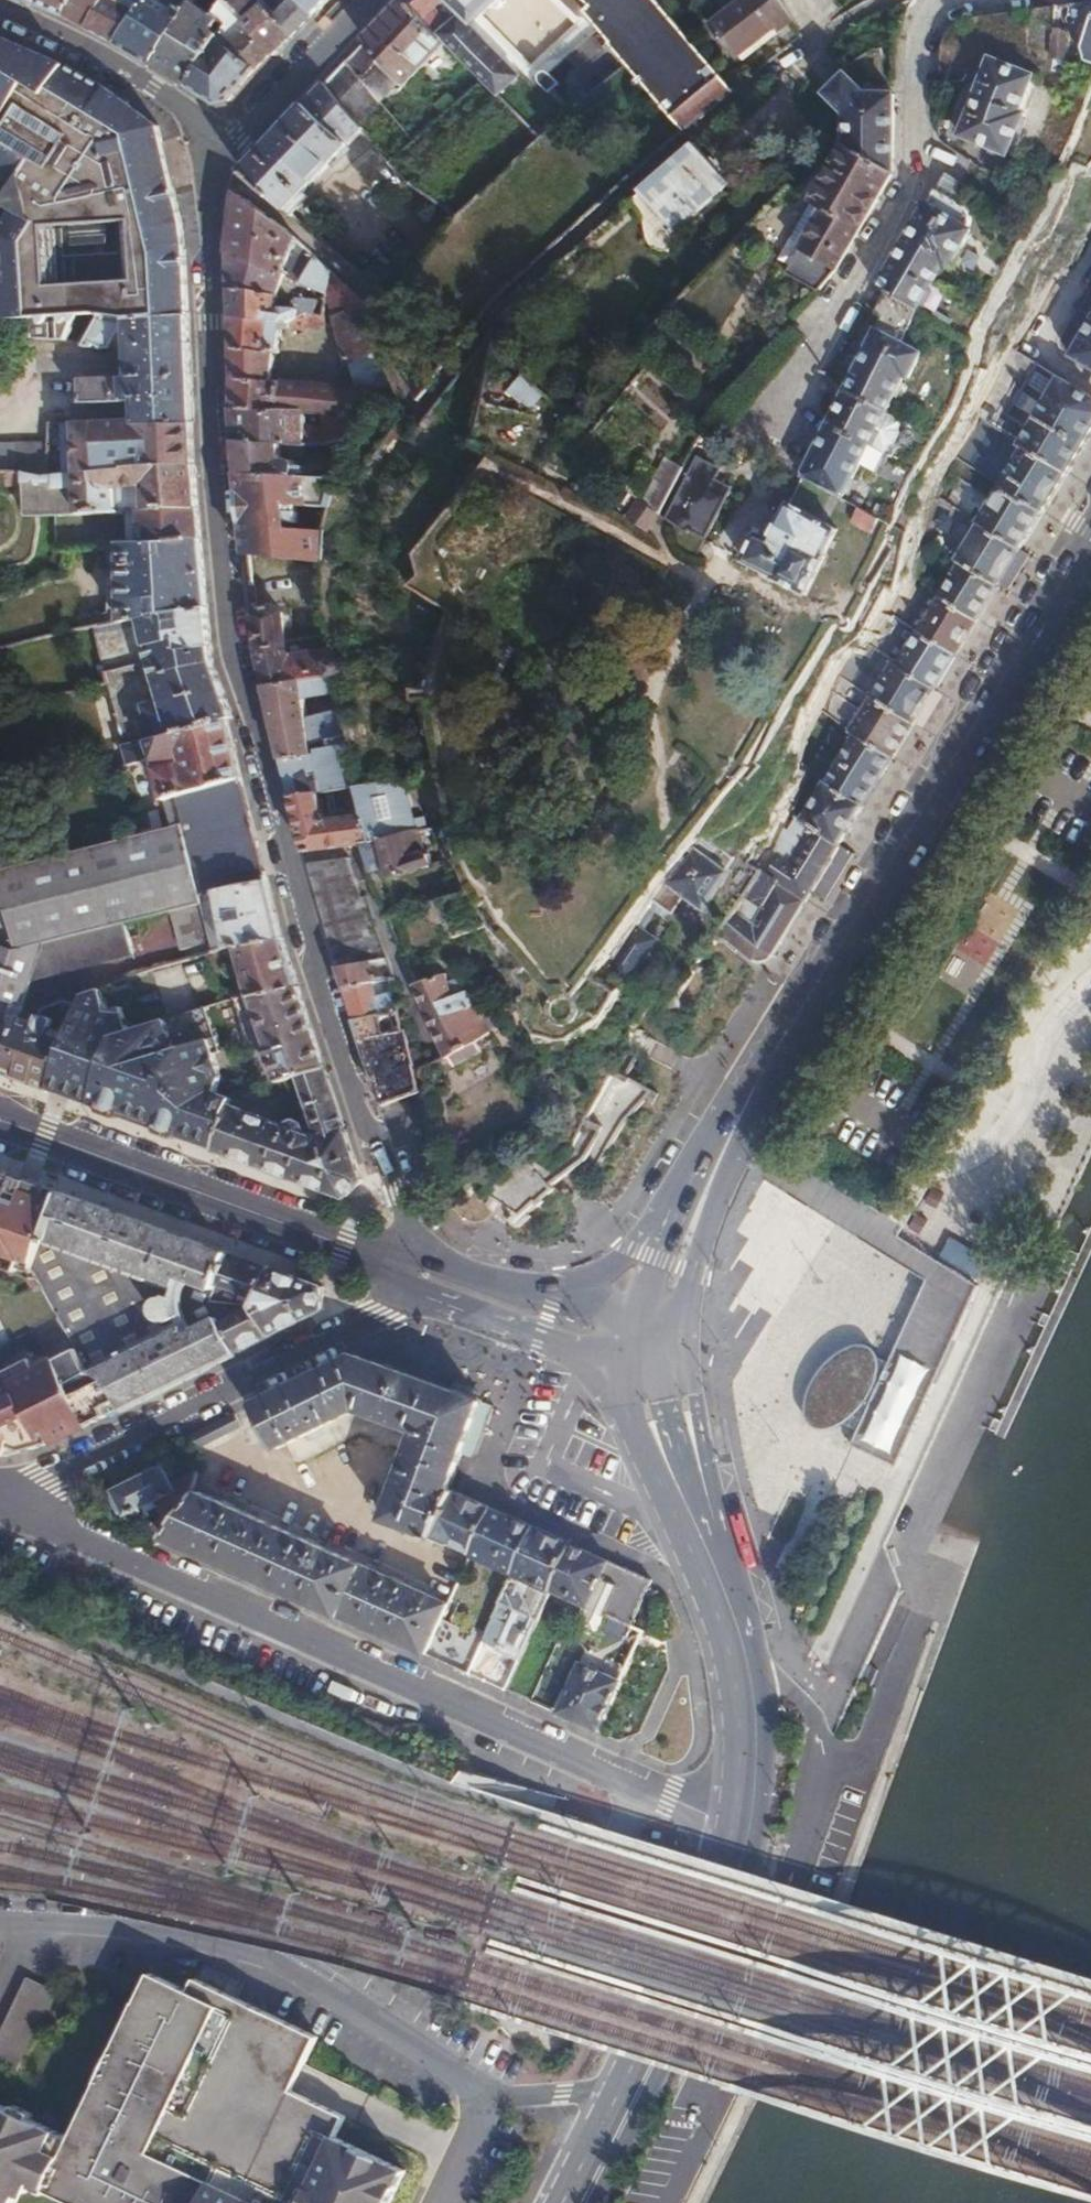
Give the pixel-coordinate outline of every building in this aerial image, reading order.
[(67,15),(75,0),(23,0),(67,15)] [(120,46),(137,15),(141,15),(148,4),(142,0),(75,0),(67,15),(107,38),(120,46)] [(153,65),(187,7),(192,4),(189,2),(191,0),(150,0),(148,4),(141,15),(137,15),(120,46),(135,55),(153,65)] [(188,87),(218,37),(210,33),(212,28),(220,33),(224,27),(203,13),(216,0),(191,0),(189,2),(192,4),(187,7),(153,65),(169,75),(188,87)] [(299,0),(216,0),(203,13),(224,27),(220,33),(218,37),(188,87),(215,105),(233,102),(272,55),(274,57),(315,15),(299,0)] [(315,15),(326,3),(329,0),(299,0),(315,15)] [(347,62),(380,99),(398,79),(404,84),(446,40),(443,36),(410,0),(405,0),(395,11),(386,20),(365,42),(347,62)] [(443,36),(463,17),(456,9),(450,16),(440,6),(445,0),(410,0),(443,36)] [(593,8),(585,0),(547,0),(571,25),(529,66),(484,17),(501,0),(447,0),(456,9),(463,17),(443,36),(446,40),(499,96),(519,76),(532,92),(537,88),(547,99),(551,96),(568,115),(606,78),(590,62),(611,43),(586,12),(593,8)] [(593,8),(586,12),(683,131),(733,93),(654,0),(585,0),(593,8)] [(709,28),(734,60),(789,17),(779,0),(744,0),(709,28)] [(1080,50),(1083,61),(1090,64),(1090,23),(1080,50)] [(0,46),(0,157),(16,168),(67,69),(8,42),(3,40),(0,46)] [(347,62),(325,86),(358,122),(380,99),(347,62)] [(992,62),(961,137),(1010,157),(1027,112),(1022,110),(1034,79),(992,62)] [(183,231),(161,131),(113,95),(67,69),(16,168),(0,157),(0,337),(72,344),(83,312),(95,312),(82,347),(108,350),(126,312),(132,312),(186,313),(184,259),(183,231)] [(845,115),(845,146),(893,175),(895,96),(866,96),(850,77),(828,96),(845,115)] [(281,133),(242,173),(293,218),(309,201),(303,195),(363,128),(358,122),(325,86),(281,133)] [(837,141),(816,122),(805,135),(825,155),(837,141)] [(646,194),(636,202),(642,208),(646,215),(648,221),(648,232),(647,236),(650,242),(653,245),(658,249),(665,249),(672,246),(676,240),(677,232),(675,226),(728,181),(696,144),(643,191),(646,194)] [(823,210),(787,272),(820,291),(835,274),(893,175),(845,146),(812,203),(823,210)] [(920,219),(894,262),(928,283),(935,287),(971,225),(972,215),(968,208),(938,188),(920,219)] [(278,271),(287,231),(237,195),(230,256),(278,271)] [(376,241),(348,270),(374,294),(401,264),(376,241)] [(325,291),(331,273),(302,246),(301,254),(307,260),(303,281),(325,291)] [(230,256),(230,292),(282,298),(281,272),(278,271),(230,256)] [(879,287),(888,292),(914,308),(928,283),(894,262),(887,274),(879,287)] [(324,295),(325,291),(303,281),(281,272),(282,298),(308,298),(307,310),(306,312),(321,316),(326,305),(324,300),(324,295)] [(399,408),(400,407),(381,353),(367,306),(331,273),(325,291),(324,295),(324,300),(326,305),(331,315),(347,389),(272,384),(272,349),(276,349),(277,325),(298,325),(297,321),(231,316),(234,409),(301,414),(321,415),(335,417),(350,420),(355,421),(361,423),(370,405),(390,411),(399,408)] [(1080,309),(1090,316),(1090,290),(1080,309)] [(230,292),(231,316),(297,321),(306,312),(307,310),(308,298),(282,298),(230,292)] [(869,346),(847,390),(885,408),(903,368),(908,371),(920,344),(901,333),(914,308),(888,292),(877,314),(883,317),(869,346)] [(134,403),(135,425),(192,425),(190,393),(189,358),(187,333),(186,313),(132,312),(133,358),(134,381),(81,381),(80,403),(134,403)] [(306,312),(297,321),(298,325),(320,324),(321,316),(306,312)] [(1071,357),(1090,369),(1090,323),(1071,357)] [(1011,349),(979,408),(982,411),(981,421),(1067,472),(1081,449),(1090,432),(1090,396),(1011,349)] [(410,388),(417,404),(432,384),(430,381),(422,374),(410,388)] [(839,406),(832,423),(868,441),(885,408),(847,390),(839,406)] [(234,409),(237,441),(297,445),(319,446),(320,437),(300,436),(301,414),(234,409)] [(345,442),(355,421),(350,420),(335,417),(321,415),(320,437),(319,446),(343,445),(345,442)] [(819,447),(803,476),(842,496),(868,441),(832,423),(819,447)] [(192,425),(135,425),(62,424),(62,472),(194,467),(193,444),(192,425)] [(237,441),(239,474),(290,476),(291,466),(278,465),(279,456),(296,457),(297,445),(237,441)] [(343,445),(341,450),(348,453),(352,446),(345,442),(343,445)] [(0,444),(0,474),(16,474),(27,474),(47,473),(46,443),(0,444)] [(318,478),(327,478),(341,450),(343,445),(319,446),(318,468),(318,478)] [(1000,486),(1042,512),(1055,491),(1067,472),(1024,448),(1000,486)] [(1000,486),(952,456),(945,466),(949,475),(990,501),(977,522),(1020,548),(1028,534),(1042,512),(1000,486)] [(723,471),(701,459),(666,522),(706,541),(734,490),(718,481),(723,471)] [(291,466),(290,476),(318,478),(318,468),(291,466)] [(148,512),(198,510),(194,467),(62,472),(47,473),(27,474),(16,474),(16,475),(16,479),(18,482),(22,483),(25,482),(25,517),(118,514),(117,489),(147,488),(148,512)] [(247,556),(313,550),(313,537),(307,537),(327,478),(318,478),(290,476),(239,474),(247,556)] [(118,514),(127,513),(148,512),(147,488),(117,489),(118,514)] [(977,522),(939,499),(927,544),(959,563),(997,586),(1004,574),(1020,548),(977,522)] [(660,516),(641,500),(627,516),(647,532),(653,524),(660,516)] [(840,533),(790,505),(778,527),(770,541),(760,536),(752,551),(745,563),(767,575),(776,580),(776,581),(808,599),(829,559),(826,558),(840,533)] [(886,518),(864,507),(857,521),(879,532),(886,518)] [(199,523),(198,510),(148,512),(127,513),(128,545),(201,540),(199,523)] [(204,571),(201,540),(128,545),(107,546),(112,626),(140,621),(207,608),(204,571)] [(997,586),(959,563),(939,598),(976,621),(987,603),(997,586)] [(976,621),(939,598),(918,631),(955,654),(966,637),(976,621)] [(259,661),(264,684),(318,673),(331,670),(318,633),(282,634),(278,611),(271,606),(252,609),(252,613),(254,637),(259,661)] [(207,608),(140,621),(151,661),(164,657),(160,641),(193,637),(193,648),(212,645),(209,624),(207,608)] [(282,634),(318,633),(316,610),(278,611),(282,634)] [(945,671),(955,654),(918,631),(897,665),(933,689),(945,671)] [(164,657),(151,661),(161,702),(146,706),(153,739),(225,720),(231,719),(219,679),(212,659),(212,645),(193,648),(193,637),(160,641),(164,657)] [(933,689),(897,665),(891,662),(870,698),(913,724),(923,707),(933,689)] [(311,739),(343,733),(341,723),(338,708),(305,715),(300,690),(320,685),(318,673),(264,684),(281,760),(313,754),(311,739)] [(913,724),(870,698),(862,710),(828,688),(815,711),(854,734),(892,757),(901,743),(913,724)] [(225,720),(153,739),(148,741),(153,757),(179,752),(181,761),(156,767),(165,800),(240,781),(231,745),(225,720)] [(281,760),(290,794),(314,790),(325,789),(369,782),(367,775),(351,777),(343,733),(311,739),(313,754),(281,760)] [(854,734),(827,782),(863,805),(878,782),(892,757),(854,734)] [(304,853),(359,845),(378,841),(415,833),(401,777),(369,782),(325,789),(327,806),(357,802),(359,814),(320,819),(314,790),(290,794),(304,853)] [(18,1015),(28,987),(128,958),(118,929),(170,913),(199,904),(197,901),(267,882),(240,781),(165,800),(171,826),(0,870),(0,913),(10,911),(19,948),(0,943),(0,1067),(18,1015)] [(863,805),(827,782),(804,820),(841,843),(851,827),(863,805)] [(825,869),(841,843),(804,820),(802,819),(791,837),(799,842),(790,857),(785,854),(771,876),(807,899),(825,869)] [(421,853),(415,833),(378,841),(387,879),(430,868),(425,853),(421,853)] [(688,851),(662,889),(709,919),(732,878),(688,851)] [(337,966),(386,957),(367,898),(361,899),(348,859),(307,865),(337,966)] [(771,876),(764,872),(750,898),(739,914),(722,936),(751,959),(757,961),(767,959),(772,956),(786,934),(807,899),(771,876)] [(273,907),(267,882),(197,901),(199,904),(170,913),(180,951),(212,942),(215,956),(229,951),(280,936),(273,907)] [(658,941),(637,925),(610,962),(629,978),(658,941)] [(286,955),(280,936),(229,951),(239,999),(297,989),(286,955)] [(374,981),(391,978),(392,978),(386,957),(337,966),(343,987),(374,981)] [(416,985),(448,1056),(451,1058),(455,1067),(482,1053),(476,1041),(486,1035),(473,1007),(473,1002),(468,990),(454,995),(443,975),(418,984),(416,985)] [(395,992),(391,978),(374,981),(378,996),(395,992)] [(378,996),(374,981),(343,987),(354,1020),(398,1011),(400,1010),(395,992),(378,996)] [(297,989),(239,999),(233,1001),(258,1084),(296,1072),(321,1064),(315,1043),(304,1009),(297,989)] [(53,1081),(92,1096),(113,1040),(100,991),(83,996),(79,1008),(53,1081)] [(113,1040),(92,1096),(215,1141),(228,1105),(234,1091),(258,1084),(233,1001),(216,1004),(113,1040)] [(0,1067),(0,1070),(51,1089),(53,1081),(79,1008),(63,1002),(40,1006),(35,1022),(18,1015),(0,1067)] [(403,1030),(398,1011),(354,1020),(380,1098),(417,1089),(407,1029),(403,1030)] [(333,1099),(321,1064),(296,1072),(320,1138),(305,1132),(303,1121),(294,1117),(286,1120),(283,1124),(228,1105),(215,1141),(212,1149),(342,1197),(360,1178),(333,1099)] [(13,1272),(15,1267),(18,1259),(36,1267),(65,1194),(0,1170),(0,1267),(13,1272)] [(518,1224),(551,1194),(531,1172),(498,1203),(518,1224)] [(36,1267),(34,1272),(37,1276),(67,1334),(83,1356),(119,1411),(235,1353),(220,1322),(209,1300),(216,1281),(226,1252),(65,1194),(36,1267)] [(268,1267),(226,1252),(216,1281),(257,1297),(268,1267)] [(18,1259),(15,1267),(37,1276),(34,1272),(36,1267),(18,1259)] [(810,1386),(806,1397),(805,1412),(808,1426),(811,1429),(818,1433),(823,1434),(835,1432),(839,1430),(844,1426),(857,1432),(850,1448),(897,1469),(935,1385),(937,1385),(956,1343),(954,1343),(979,1287),(935,1260),(927,1279),(903,1331),(889,1364),(879,1359),(877,1356),(875,1351),(871,1348),(867,1346),(865,1346),(865,1345),(854,1346),(839,1353),(829,1360),(820,1369),(810,1386)] [(321,1286),(268,1267),(257,1297),(254,1304),(255,1305),(269,1335),(321,1309),(321,1286)] [(235,1353),(269,1335),(255,1305),(220,1322),(235,1353)] [(1,1454),(6,1444),(13,1447),(47,1443),(73,1434),(119,1411),(83,1356),(44,1374),(39,1363),(2,1380),(0,1379),(0,1454),(1,1454)] [(430,1543),(451,1495),(446,1493),(456,1462),(474,1407),(350,1357),(252,1405),(276,1452),(304,1438),(307,1444),(321,1437),(318,1432),(354,1413),(374,1421),(371,1428),(387,1434),(391,1427),(412,1437),(379,1523),(402,1533),(399,1543),(424,1553),(430,1543)] [(456,1462),(469,1466),(486,1412),(474,1407),(456,1462)] [(232,1415),(188,1436),(197,1448),(238,1428),(232,1415)] [(193,1502),(195,1493),(198,1470),(171,1483),(162,1467),(112,1491),(114,1496),(109,1499),(117,1515),(123,1512),(126,1518),(146,1509),(148,1513),(160,1508),(163,1516),(169,1526),(193,1502)] [(158,1537),(385,1640),(407,1590),(195,1493),(193,1502),(169,1526),(158,1537)] [(466,1554),(485,1511),(451,1495),(430,1543),(446,1550),(449,1545),(466,1554)] [(528,1530),(485,1511),(466,1554),(442,1606),(420,1655),(462,1674),(528,1530)] [(147,1532),(158,1537),(169,1526),(163,1516),(147,1532)] [(462,1674),(501,1691),(544,1596),(566,1548),(528,1530),(462,1674)] [(583,1613),(605,1566),(566,1548),(544,1596),(583,1613)] [(597,1619),(624,1632),(647,1585),(618,1572),(597,1619)] [(385,1640),(420,1655),(442,1606),(407,1590),(385,1640)] [(553,1715),(592,1733),(615,1684),(576,1665),(553,1715)] [(21,2194),(26,2194),(31,2190),(45,2197),(46,2193),(67,2202),(394,2202),(409,2171),(335,2137),(345,2115),(290,2092),(318,2035),(191,1974),(188,1989),(149,1970),(70,2140),(0,2107),(0,2202),(17,2202),(21,2194)] [(0,2028),(0,2066),(12,2073),(52,1991),(24,1978),(0,2028)]
